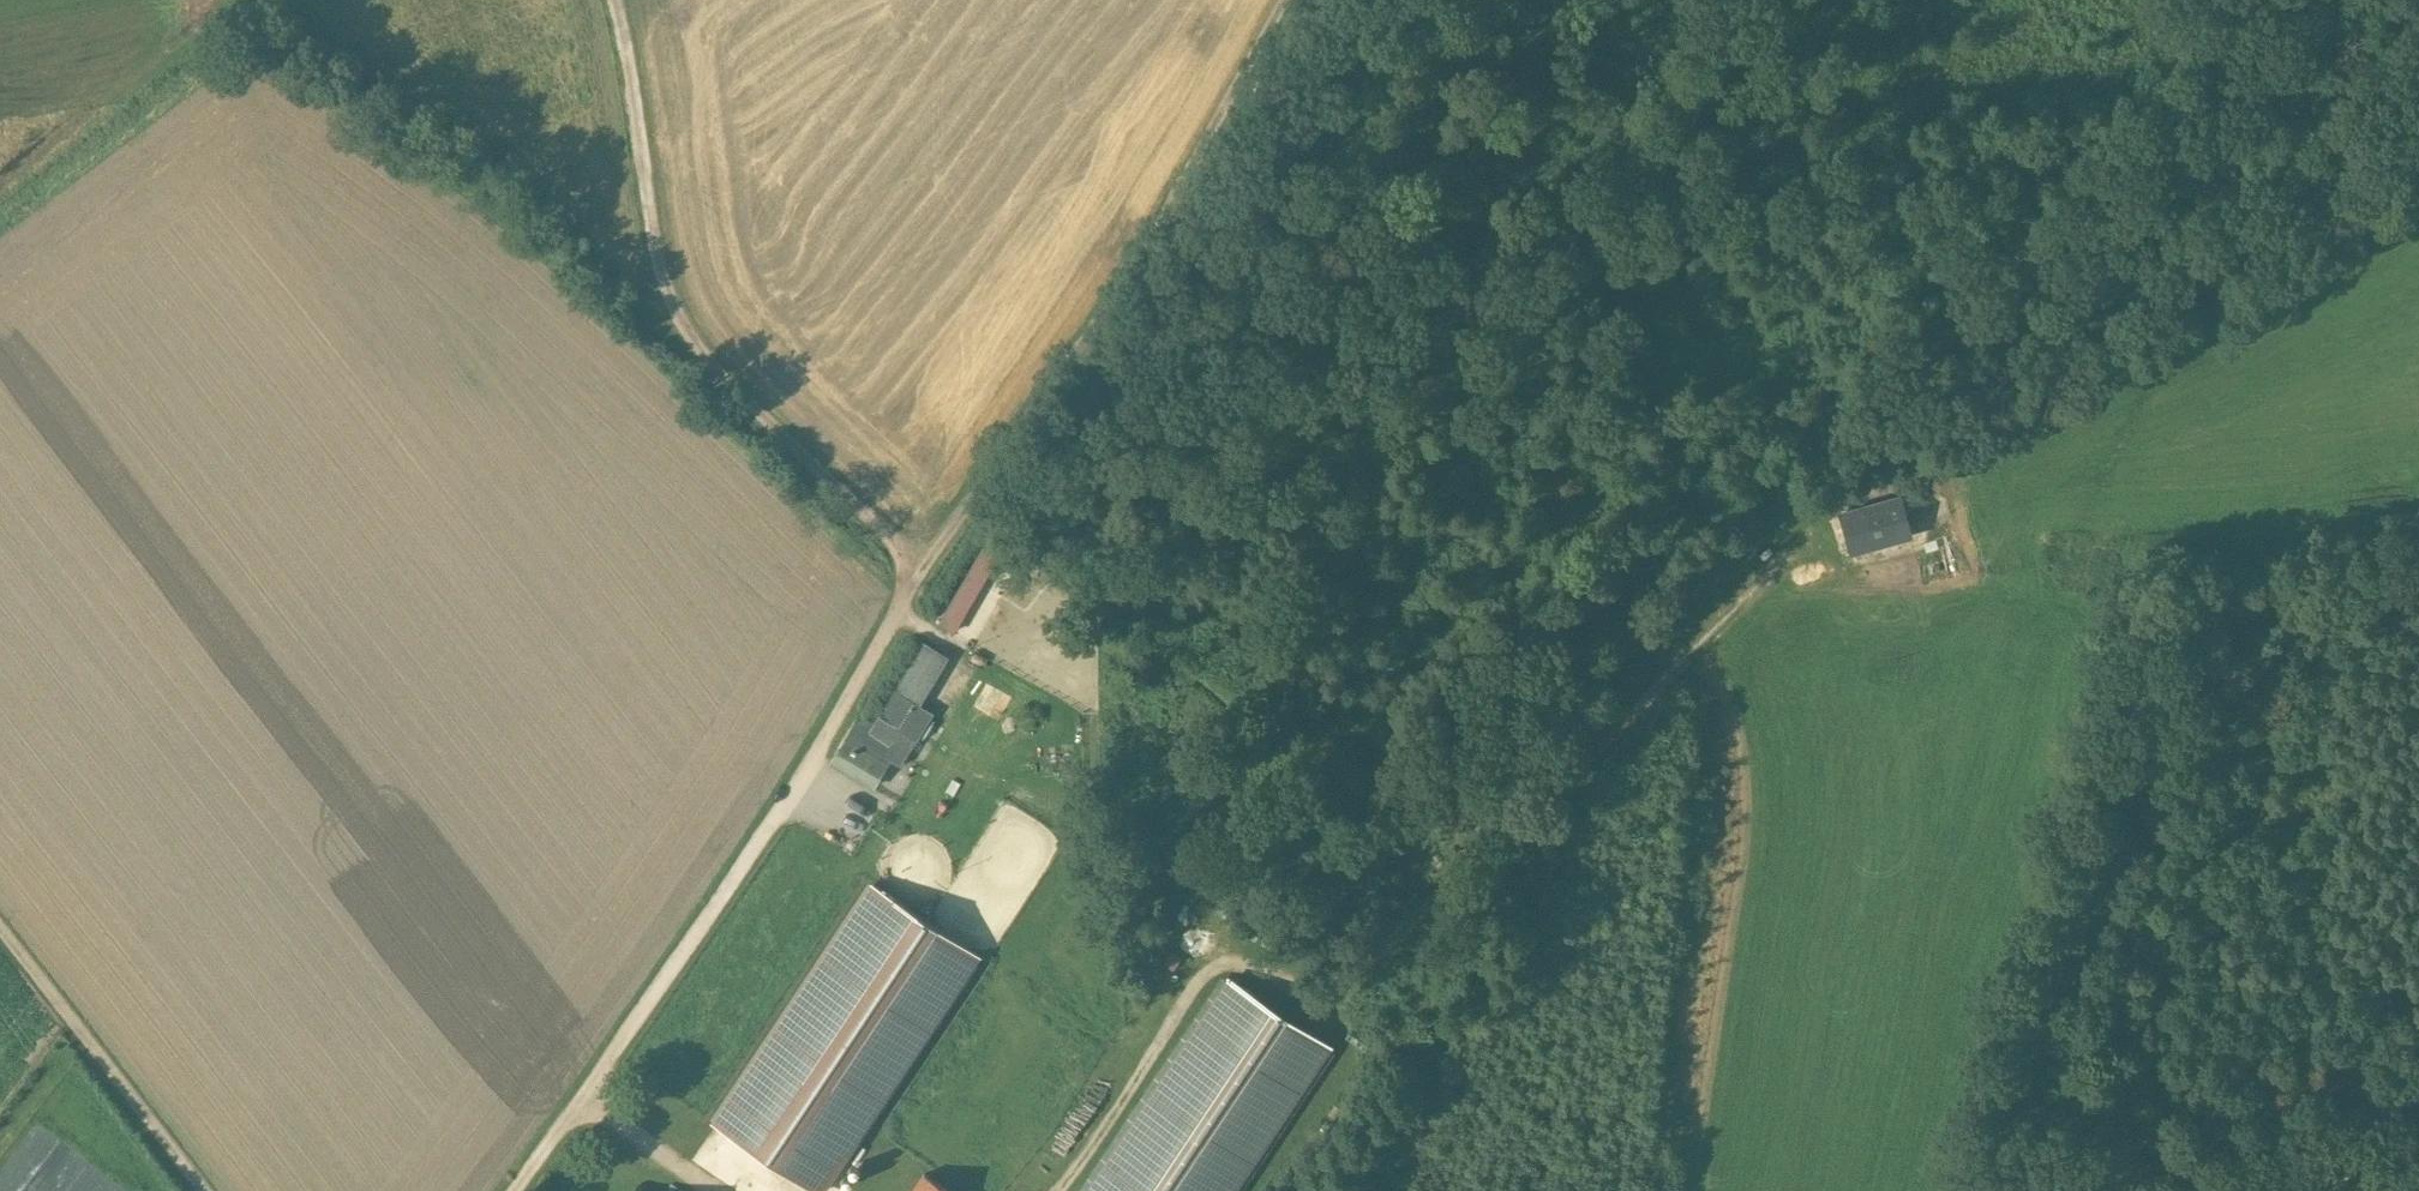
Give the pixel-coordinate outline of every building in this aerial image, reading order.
[(1842,515),(1852,552),(1910,536),(1900,499),(1842,515)] [(1012,533),(991,521),(986,530),(1006,542),(1012,533)] [(972,564),(951,598),(978,614),(986,601),(996,607),(1009,587),(972,564)] [(932,713),(894,690),(870,729),(893,743),(884,757),(899,765),(932,713)] [(870,729),(855,720),(831,762),(872,786),(884,766),(880,764),(884,757),(893,743),(870,729)] [(1475,821),(1468,813),(1457,824),(1464,831),(1475,821)] [(714,1125),(813,1190),(818,1190),(976,954),(874,885),(714,1125)] [(1082,1190),(1241,1190),(1335,1049),(1224,977),(1082,1190)] [(924,1174),(913,1190),(949,1190),(924,1174)]
